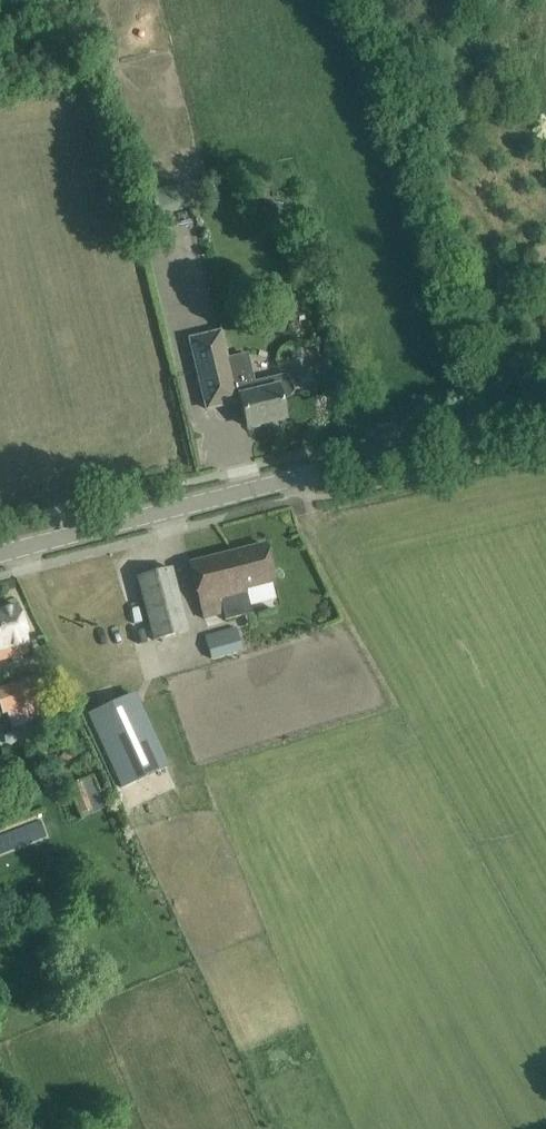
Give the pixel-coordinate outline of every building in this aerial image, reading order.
[(265,203),(261,236),(281,239),(285,205),(265,203)] [(535,294),(541,308),(545,319),(545,289),(535,294)] [(220,332),(190,339),(197,369),(202,391),(231,384),(233,393),(235,393),(240,396),(241,402),(247,427),(268,422),(272,426),(282,424),(284,419),(285,418),(281,399),(289,397),(292,391),(290,380),(284,376),(253,384),(246,355),(227,360),(220,332)] [(330,358),(317,362),(321,375),(334,372),(330,358)] [(265,544),(190,564),(195,585),(204,618),(223,613),(225,620),(252,613),(246,588),(274,581),(270,566),(265,544)] [(172,568),(137,577),(143,599),(153,640),(188,631),(177,590),(172,568)] [(28,653),(25,642),(27,642),(17,606),(0,611),(0,660),(28,653)] [(236,627),(205,635),(211,658),(242,650),(236,627)] [(0,687),(0,707),(2,713),(7,712),(12,729),(40,719),(34,703),(43,700),(35,676),(0,687)] [(132,695),(88,715),(122,788),(166,767),(132,695)] [(82,781),(71,786),(82,812),(93,808),(82,781)] [(0,834),(0,854),(50,834),(43,817),(0,834)]
